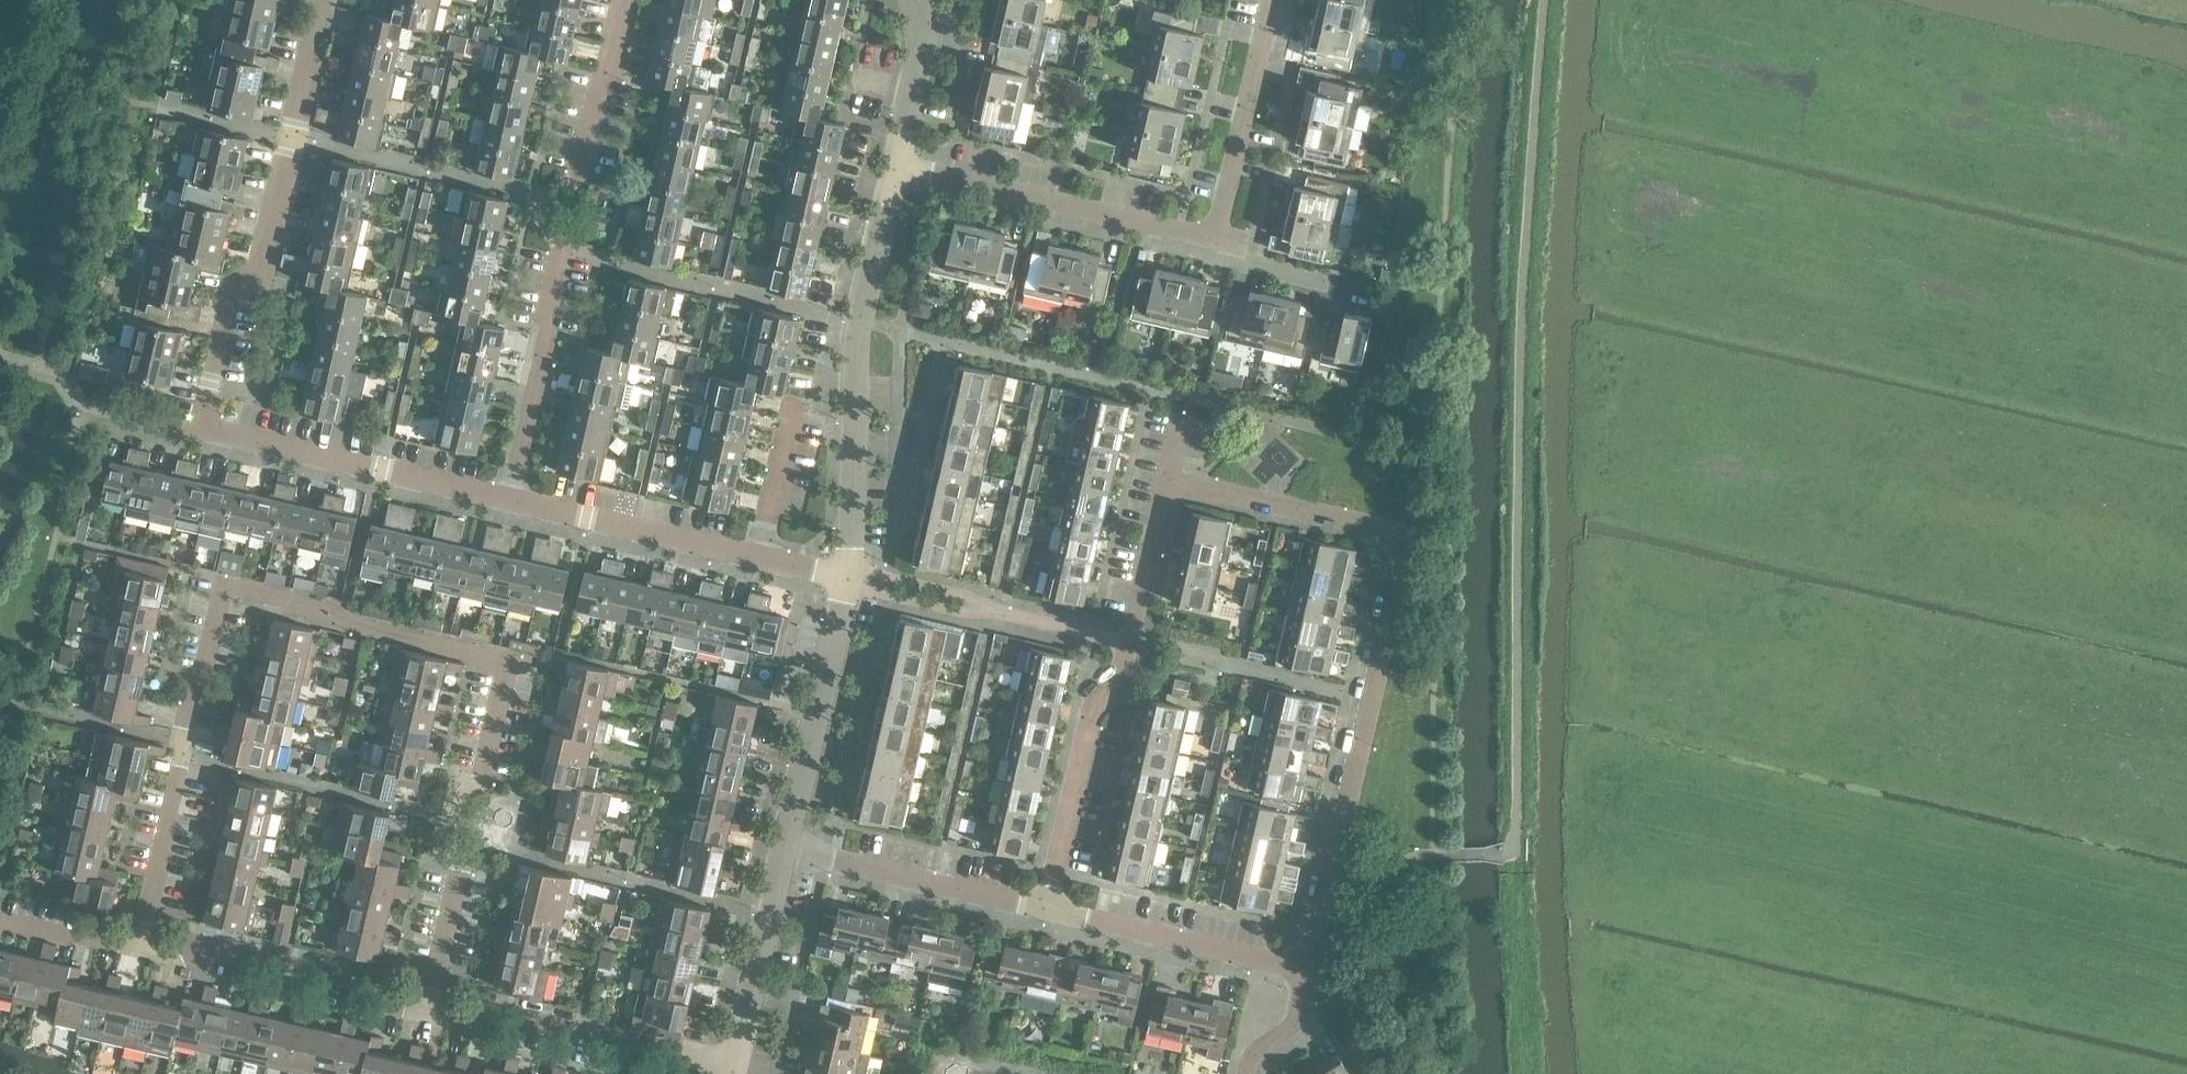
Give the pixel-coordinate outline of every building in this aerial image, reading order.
[(223,6),(232,8),(276,19),(279,5),(284,6),(285,2),(286,0),(224,0),(223,6)] [(441,5),(420,0),(398,0),(393,19),(393,20),(405,22),(404,23),(435,30),(441,5)] [(505,0),(495,0),(493,7),(502,9),(505,0)] [(582,0),(543,0),(542,2),(579,11),(582,0)] [(666,5),(703,14),(712,16),(716,0),(668,0),(666,5)] [(754,0),(753,0),(745,0),(742,14),(751,16),(754,0)] [(848,0),(809,0),(806,12),(843,21),(848,0)] [(997,14),(1041,24),(1047,0),(1001,0),(997,14)] [(1315,19),(1359,29),(1368,31),(1375,0),(1320,0),(1315,19)] [(574,35),(579,11),(542,2),(536,27),(574,35)] [(766,19),(769,4),(761,2),(757,17),(766,19)] [(698,39),(703,14),(666,5),(661,30),(698,39)] [(270,44),(276,19),(232,8),(227,32),(222,31),(219,44),(251,51),(254,40),(270,44)] [(1152,28),(1159,30),(1155,50),(1198,60),(1204,35),(1194,32),(1197,19),(1164,11),(1156,9),(1152,28)] [(837,46),(843,21),(806,12),(800,37),(837,46)] [(399,47),(404,23),(405,22),(393,20),(393,19),(368,13),(362,38),(399,47)] [(1050,26),(1041,24),(997,14),(991,39),(1002,42),(999,55),(1041,64),(1050,26)] [(1088,14),(1086,27),(1097,29),(1099,16),(1088,14)] [(1358,71),(1368,31),(1359,29),(1315,19),(1309,45),(1320,47),(1317,61),(1358,71)] [(486,41),(489,26),(481,24),(477,39),(486,41)] [(498,28),(489,26),(486,41),(494,43),(498,28)] [(574,35),(536,27),(531,26),(526,50),(525,50),(542,54),(542,55),(568,61),(574,35)] [(692,63),(698,39),(661,30),(655,55),(692,63)] [(738,32),(734,47),(743,49),(746,34),(738,32)] [(457,50),(460,35),(452,33),(448,48),(457,50)] [(1081,34),(1079,42),(1095,46),(1097,38),(1081,34)] [(469,37),(460,35),(457,50),(465,52),(469,37)] [(753,36),(749,51),(758,53),(761,38),(753,36)] [(832,70),(837,46),(800,37),(795,61),(832,70)] [(393,71),(399,47),(362,38),(356,63),(393,71)] [(249,62),(251,51),(219,44),(210,80),(259,92),(265,66),(249,62)] [(537,79),(542,55),(542,54),(525,50),(526,50),(500,44),(494,69),(499,70),(537,79)] [(739,64),(743,49),(734,47),(731,62),(739,64)] [(1192,86),(1198,60),(1155,50),(1146,89),(1179,96),(1182,84),(1192,86)] [(754,68),(758,53),(749,51),(746,66),(754,68)] [(697,64),(692,63),(655,55),(649,80),(675,86),(675,85),(691,89),(692,88),(697,64)] [(1032,103),(1041,64),(999,55),(996,67),(986,65),(980,91),(1023,101),(1032,103)] [(826,94),(832,70),(795,61),(789,86),(826,94)] [(398,73),(393,71),(356,63),(350,87),(387,96),(393,97),(398,73)] [(442,83),(446,68),(437,66),(434,81),(442,83)] [(1091,66),(1089,75),(1103,78),(1105,69),(1091,66)] [(452,69),(449,84),(457,86),(461,71),(452,69)] [(531,103),(537,79),(499,70),(493,95),(531,103)] [(1078,74),(1076,83),(1085,85),(1087,76),(1078,74)] [(1308,90),(1302,115),(1354,127),(1363,88),(1355,86),(1355,85),(1350,84),(1350,85),(1321,78),(1318,92),(1308,90)] [(253,117),(259,92),(210,80),(204,106),(253,117)] [(439,98),(442,83),(434,81),(430,96),(439,98)] [(738,100),(742,85),(733,83),(729,98),(738,100)] [(453,102),(457,86),(449,84),(445,100),(453,102)] [(717,94),(692,88),(691,89),(675,85),(675,86),(669,110),(706,118),(711,119),(717,94)] [(750,87),(742,85),(738,100),(747,102),(750,87)] [(820,119),(821,118),(826,94),(789,86),(783,111),(809,117),(809,116),(820,119)] [(382,120),(387,96),(350,87),(345,111),(382,120)] [(184,92),(169,89),(167,97),(182,101),(184,92)] [(1176,109),(1179,96),(1146,89),(1137,127),(1181,137),(1186,111),(1176,109)] [(1014,140),(1023,101),(980,91),(974,116),(984,119),(981,132),(1014,140)] [(525,128),(531,103),(493,95),(488,119),(525,128)] [(1084,100),(1081,113),(1094,116),(1097,103),(1084,100)] [(760,121),(764,106),(755,104),(752,119),(760,121)] [(772,108),(764,106),(760,121),(769,123),(772,108)] [(701,143),(706,118),(669,110),(663,134),(701,143)] [(387,121),(382,120),(345,111),(339,137),(381,147),(387,121)] [(431,132),(434,116),(426,114),(422,130),(431,132)] [(1345,167),(1354,128),(1354,127),(1302,115),(1296,141),(1306,143),(1303,157),(1345,167)] [(846,124),(821,118),(820,119),(809,116),(809,117),(803,141),(840,150),(846,124)] [(177,122),(161,118),(159,127),(175,130),(177,122)] [(441,118),(437,133),(446,135),(449,120),(441,118)] [(519,152),(525,128),(488,119),(482,143),(519,152)] [(193,153),(199,154),(242,164),(248,138),(199,127),(193,153)] [(1175,163),(1181,137),(1137,127),(1128,166),(1161,174),(1164,160),(1175,163)] [(427,147),(431,132),(422,130),(419,145),(427,147)] [(442,150),(446,135),(437,133),(434,148),(442,150)] [(709,145),(701,143),(663,134),(658,158),(695,167),(704,169),(709,145)] [(741,136),(737,151),(746,153),(750,138),(741,136)] [(756,139),(752,155),(761,157),(765,141),(756,139)] [(519,152),(482,143),(473,141),(467,167),(513,177),(519,152)] [(834,174),(840,150),(803,141),(797,165),(834,174)] [(742,169),(746,153),(737,151),(734,167),(742,169)] [(236,190),(242,164),(199,154),(193,177),(188,176),(185,189),(217,197),(220,186),(236,190)] [(757,172),(761,157),(752,155),(748,170),(757,172)] [(328,184),(365,192),(370,194),(376,168),(334,158),(333,159),(328,184)] [(689,191),(695,167),(658,158),(652,183),(689,191)] [(834,174),(797,165),(792,163),(786,189),(792,190),(829,198),(834,174)] [(1295,186),(1289,211),(1341,223),(1350,184),(1308,174),(1305,188),(1295,186)] [(684,216),(689,191),(652,183),(646,207),(684,216)] [(359,217),(365,192),(328,184),(322,208),(359,217)] [(729,185),(726,200),(735,202),(738,187),(729,185)] [(409,187),(406,202),(414,204),(418,189),(409,187)] [(457,214),(466,216),(503,224),(509,199),(462,188),(457,214)] [(744,188),(741,203),(750,205),(753,190),(744,188)] [(215,208),(217,197),(185,189),(182,202),(187,204),(182,227),(225,237),(231,212),(215,208)] [(433,192),(424,190),(420,205),(429,207),(433,192)] [(823,223),(829,198),(792,190),(786,214),(823,223)] [(731,217),(735,202),(726,200),(722,215),(731,217)] [(411,219),(414,204),(406,202),(402,217),(411,219)] [(746,221),(750,205),(741,203),(737,219),(746,221)] [(426,223),(429,207),(420,205),(417,221),(426,223)] [(678,240),(684,216),(646,207),(641,231),(678,240)] [(365,218),(359,217),(322,208),(316,232),(359,242),(365,218)] [(1332,263),(1341,224),(1341,223),(1289,211),(1283,237),(1293,239),(1290,253),(1332,263)] [(817,247),(823,223),(786,214),(780,238),(817,247)] [(497,249),(503,224),(466,216),(460,240),(497,249)] [(969,280),(981,228),(956,222),(954,232),(940,229),(930,271),(969,280)] [(225,237),(182,227),(176,226),(171,249),(171,250),(215,260),(212,271),(222,273),(226,256),(227,252),(222,251),(225,237)] [(1007,234),(981,228),(969,280),(1009,289),(1018,247),(1005,244),(1007,234)] [(672,266),(678,240),(641,231),(635,257),(672,266)] [(353,267),(359,242),(316,232),(311,257),(353,267)] [(718,233),(715,249),(723,251),(727,235),(718,233)] [(398,235),(394,250),(403,252),(407,237),(398,235)] [(733,237),(729,252),(738,254),(742,239),(733,237)] [(812,271),(817,247),(780,238),(775,262),(812,271)] [(422,241),(413,239),(409,254),(418,256),(422,241)] [(492,273),(497,249),(460,240),(454,265),(492,273)] [(1063,302),(1065,293),(1076,250),(1050,244),(1048,254),(1034,251),(1024,293),(1063,302)] [(198,268),(212,271),(215,260),(171,250),(171,249),(151,245),(145,270),(195,281),(198,268)] [(720,266),(723,251),(715,249),(711,264),(720,266)] [(399,268),(403,252),(394,250),(391,266),(399,268)] [(1101,255),(1076,250),(1065,293),(1105,302),(1112,269),(1099,266),(1101,255)] [(735,269),(738,254),(729,252),(726,267),(735,269)] [(414,271),(418,256),(409,254),(405,269),(414,271)] [(348,291),(353,267),(311,257),(305,282),(331,288),(331,287),(348,291)] [(806,297),(812,271),(775,262),(769,288),(806,297)] [(486,297),(492,273),(454,265),(449,289),(486,297)] [(1171,326),(1183,274),(1157,268),(1154,279),(1141,276),(1131,317),(1171,326)] [(1382,268),(1379,282),(1388,284),(1392,270),(1382,268)] [(188,307),(195,281),(145,270),(137,308),(173,316),(174,316),(169,315),(172,303),(188,307)] [(1208,280),(1183,274),(1171,326),(1210,336),(1219,294),(1206,291),(1208,280)] [(630,278),(624,304),(661,312),(668,314),(674,288),(630,278)] [(398,303),(401,288),(392,286),(389,301),(398,303)] [(368,295),(348,291),(331,287),(331,288),(325,312),(362,321),(368,295)] [(410,290),(401,288),(398,303),(406,305),(410,290)] [(486,297),(449,289),(443,288),(438,313),(463,319),(463,318),(480,322),(480,321),(486,297)] [(1264,348),(1277,296),(1251,290),(1248,300),(1235,297),(1225,339),(1264,348)] [(1302,302),(1277,296),(1264,348),(1304,357),(1313,316),(1300,312),(1302,302)] [(101,301),(98,312),(107,314),(110,303),(101,301)] [(656,337),(661,312),(624,304),(618,328),(656,337)] [(914,304),(912,313),(929,317),(932,308),(914,304)] [(701,305),(698,321),(707,323),(710,307),(701,305)] [(420,324),(424,309),(415,307),(412,322),(420,324)] [(749,333),(758,335),(795,343),(801,318),(755,307),(749,333)] [(173,317),(173,316),(137,308),(133,322),(138,324),(133,347),(177,357),(183,331),(166,327),(169,316),(173,317)] [(429,326),(432,312),(432,311),(424,309),(420,324),(429,326)] [(717,309),(713,324),(722,326),(725,311),(717,309)] [(357,345),(362,321),(325,312),(319,336),(357,345)] [(1360,370),(1369,331),(1372,318),(1353,314),(1352,320),(1344,318),(1343,322),(1329,319),(1320,361),(1360,370)] [(506,327),(480,321),(480,322),(463,318),(463,319),(458,343),(500,353),(506,327)] [(982,318),(980,326),(997,331),(1000,322),(982,318)] [(703,338),(707,323),(698,321),(694,336),(703,338)] [(718,342),(722,326),(713,324),(710,340),(718,342)] [(661,338),(656,337),(618,328),(613,352),(613,353),(624,355),(624,356),(637,359),(655,363),(661,338)] [(795,343),(758,335),(749,333),(743,358),(752,360),(752,359),(789,368),(795,343)] [(351,369),(357,345),(319,336),(314,361),(351,369)] [(401,340),(397,355),(406,357),(409,342),(401,340)] [(416,343),(412,358),(421,360),(424,345),(416,343)] [(494,377),(500,353),(458,343),(452,367),(494,377)] [(177,357),(133,347),(128,346),(119,385),(151,392),(154,379),(171,383),(177,357)] [(632,383),(637,359),(624,356),(624,355),(613,353),(613,352),(587,346),(581,372),(624,381),(632,383)] [(402,372),(406,357),(397,355),(394,370),(402,372)] [(695,372),(699,357),(690,355),(687,370),(695,372)] [(707,359),(705,358),(699,357),(695,372),(704,374),(707,359)] [(417,375),(421,360),(412,358),(409,373),(417,375)] [(783,393),(789,368),(752,359),(752,360),(747,383),(746,384),(758,387),(783,393)] [(83,361),(80,377),(90,379),(94,364),(83,361)] [(356,370),(351,369),(314,361),(308,385),(350,395),(356,370)] [(959,364),(953,389),(1002,401),(1008,375),(959,364)] [(673,383),(676,368),(667,366),(664,381),(673,383)] [(489,402),(494,377),(452,367),(446,392),(489,402)] [(681,385),(685,370),(676,368),(673,383),(681,385)] [(635,384),(632,383),(624,381),(581,372),(576,396),(618,406),(629,408),(635,384)] [(752,411),(758,387),(746,384),(747,383),(712,375),(706,400),(710,401),(715,402),(752,411)] [(1043,397),(1046,384),(1037,382),(1034,395),(1043,397)] [(344,420),(350,395),(308,385),(302,411),(344,420)] [(1061,388),(1053,386),(1050,399),(1051,399),(1058,401),(1061,388)] [(390,388),(386,404),(395,405),(398,390),(390,388)] [(996,425),(1002,401),(953,389),(947,414),(996,425)] [(405,392),(401,407),(410,409),(413,394),(405,392)] [(483,426),(489,402),(446,392),(441,416),(483,426)] [(1090,394),(1085,417),(1125,427),(1130,404),(1090,394)] [(1040,410),(1043,397),(1034,395),(1031,408),(1040,410)] [(612,430),(618,406),(576,396),(570,420),(612,430)] [(658,415),(662,400),(653,398),(650,413),(658,415)] [(746,436),(752,411),(715,402),(710,401),(704,425),(746,436)] [(677,404),(668,402),(665,417),(673,419),(677,404)] [(391,421),(395,405),(386,404),(383,419),(391,421)] [(406,424),(410,409),(401,407),(398,422),(406,424)] [(1037,422),(1040,410),(1031,408),(1028,420),(1037,422)] [(655,430),(658,415),(650,413),(646,428),(655,430)] [(990,450),(996,425),(947,414),(942,438),(990,450)] [(477,451),(483,426),(441,416),(435,442),(477,451)] [(670,434),(673,419),(665,417),(661,432),(670,434)] [(1120,448),(1125,427),(1085,417),(1080,439),(1120,448)] [(1045,418),(1042,430),(1051,432),(1054,420),(1045,418)] [(607,454),(612,430),(570,420),(564,445),(607,454)] [(1035,434),(1037,422),(1028,420),(1026,432),(1035,434)] [(741,460),(746,436),(704,425),(699,450),(704,451),(741,460)] [(1048,445),(1051,432),(1042,430),(1039,443),(1048,445)] [(1032,446),(1035,434),(1026,432),(1023,444),(1032,446)] [(1120,448),(1080,439),(1072,437),(1067,459),(1075,461),(1114,470),(1120,448)] [(985,474),(990,450),(942,438),(936,463),(985,474)] [(1029,459),(1032,446),(1023,444),(1020,456),(1029,459)] [(601,480),(607,454),(564,445),(558,470),(601,480)] [(129,503),(141,449),(131,446),(127,464),(112,460),(108,478),(97,475),(93,492),(104,495),(103,497),(129,503)] [(642,447),(638,462),(647,464),(651,449),(642,447)] [(150,520),(161,472),(148,469),(152,451),(141,449),(129,503),(126,514),(150,520)] [(735,484),(741,460),(704,451),(699,450),(695,449),(689,474),(735,484)] [(657,450),(653,466),(662,468),(666,452),(657,450)] [(1026,471),(1029,459),(1020,456),(1017,469),(1026,471)] [(175,525),(190,460),(179,458),(175,475),(161,472),(150,520),(175,525)] [(200,531),(210,483),(196,480),(200,463),(190,460),(175,525),(200,531)] [(1109,492),(1114,470),(1075,461),(1069,483),(1109,492)] [(643,479),(647,464),(638,462),(635,477),(643,479)] [(1035,462),(1032,474),(1041,476),(1044,464),(1035,462)] [(979,499),(985,474),(936,463),(930,488),(979,499)] [(659,483),(662,468),(653,466),(650,481),(659,483)] [(227,526),(239,472),(229,469),(225,486),(210,483),(200,531),(224,537),(227,526)] [(1023,483),(1026,471),(1017,469),(1014,481),(1023,483)] [(251,532),(260,495),(246,491),(250,474),(239,472),(227,526),(251,532)] [(729,510),(735,484),(689,474),(683,499),(729,510)] [(1038,489),(1041,476),(1032,474),(1029,487),(1038,489)] [(275,537),(288,483),(277,480),(273,498),(260,495),(251,532),(275,537)] [(1020,496),(1023,483),(1014,481),(1011,493),(1020,496)] [(300,543),(308,506),(294,503),(298,485),(288,483),(275,537),(300,543)] [(1104,514),(1109,492),(1069,483),(1064,505),(1104,514)] [(973,523),(979,499),(930,488),(925,512),(973,523)] [(324,549),(337,494),(326,492),(322,509),(308,506),(300,543),(324,549)] [(1018,508),(1020,496),(1011,493),(1008,506),(1018,508)] [(347,497),(337,494),(324,549),(350,555),(358,517),(343,514),(347,497)] [(1099,536),(1104,514),(1064,505),(1059,527),(1099,536)] [(1015,520),(1018,508),(1008,506),(1006,518),(1015,520)] [(1025,506),(1022,518),(1030,520),(1033,508),(1025,506)] [(968,548),(973,523),(925,512),(919,536),(968,548)] [(1193,512),(1188,534),(1228,544),(1233,521),(1193,512)] [(1012,532),(1015,520),(1006,518),(1003,530),(1012,532)] [(1028,533),(1030,520),(1022,518),(1019,531),(1028,533)] [(491,534),(513,541),(517,529),(494,522),(491,534)] [(390,567),(398,530),(373,524),(361,575),(386,581),(390,567)] [(1099,536),(1059,527),(1055,526),(1050,548),(1054,549),(1094,558),(1099,536)] [(80,527),(77,537),(82,538),(86,539),(88,529),(87,528),(80,527)] [(414,573),(422,535),(398,530),(390,567),(414,573)] [(1009,545),(1012,532),(1003,530),(1000,542),(1009,545)] [(1232,545),(1228,544),(1188,534),(1183,556),(1223,565),(1227,566),(1232,545)] [(438,578),(447,541),(422,535),(414,573),(438,578)] [(962,573),(968,548),(919,536),(913,562),(962,573)] [(1305,537),(1299,563),(1351,575),(1351,574),(1354,562),(1370,566),(1373,553),(1305,537)] [(1260,538),(1257,550),(1265,552),(1268,540),(1260,538)] [(131,549),(142,551),(144,542),(133,540),(131,549)] [(460,595),(472,547),(447,541),(438,578),(436,589),(460,595)] [(1006,557),(1009,545),(1000,542),(997,555),(1006,557)] [(144,552),(155,554),(157,545),(146,543),(144,552)] [(485,600),(496,552),(472,547),(460,595),(485,600)] [(87,548),(85,557),(97,560),(100,551),(87,548)] [(1015,549),(1012,562),(1020,564),(1023,551),(1015,549)] [(1089,580),(1094,558),(1054,549),(1049,571),(1089,580)] [(1262,565),(1265,552),(1257,550),(1254,563),(1262,565)] [(509,609),(521,558),(496,552),(485,600),(484,603),(509,609)] [(116,593),(122,594),(162,603),(170,567),(119,555),(110,591),(116,593)] [(1003,569),(1006,557),(997,555),(994,567),(1003,569)] [(1218,587),(1223,565),(1183,556),(1178,578),(1218,587)] [(603,614),(616,559),(605,557),(601,574),(586,570),(577,608),(603,614)] [(536,601),(545,564),(521,558),(509,609),(533,615),(536,601)] [(627,619),(636,582),(622,579),(626,561),(616,559),(603,614),(627,619)] [(228,562),(220,560),(218,568),(226,570),(228,562)] [(1029,566),(1020,564),(1012,562),(1009,575),(1026,579),(1029,566)] [(1368,578),(1351,574),(1351,575),(1299,563),(1293,587),(1346,599),(1346,598),(1348,587),(1365,590),(1368,578)] [(570,570),(545,564),(536,601),(562,607),(570,570)] [(1000,582),(1003,569),(994,567),(991,580),(1000,582)] [(652,625),(664,570),(654,568),(650,585),(636,582),(627,619),(652,625)] [(674,639),(685,593),(671,590),(675,573),(664,570),(652,625),(650,633),(674,639)] [(269,571),(267,580),(286,584),(289,575),(269,571)] [(1084,603),(1089,580),(1049,571),(1044,594),(1084,603)] [(304,577),(301,589),(314,592),(316,582),(316,580),(304,577)] [(1213,610),(1218,587),(1178,578),(1173,601),(1213,610)] [(698,650),(714,582),(703,579),(699,597),(685,593),(674,639),(673,644),(698,650)] [(1250,581),(1247,594),(1255,596),(1258,583),(1250,581)] [(316,582),(314,592),(327,595),(330,585),(316,582)] [(722,656),(734,605),(720,601),(724,584),(714,582),(698,650),(722,656)] [(1362,602),(1346,598),(1346,599),(1293,587),(1288,611),(1340,623),(1343,611),(1359,615),(1362,602)] [(750,647),(762,593),(752,590),(748,608),(734,605),(722,656),(747,661),(750,647)] [(156,626),(162,603),(122,594),(116,593),(110,616),(156,626)] [(773,595),(762,593),(750,647),(775,653),(784,616),(769,613),(773,595)] [(1252,608),(1255,596),(1247,594),(1244,606),(1252,608)] [(75,599),(73,607),(86,610),(88,602),(75,599)] [(378,616),(380,608),(365,604),(363,613),(378,616)] [(73,607),(71,616),(80,618),(84,619),(86,610),(73,607)] [(395,611),(380,608),(378,616),(393,620),(395,611)] [(1356,626),(1340,623),(1288,611),(1282,636),(1334,648),(1335,647),(1337,635),(1353,639),(1356,626)] [(427,627),(429,619),(414,615),(412,624),(427,627)] [(71,616),(67,631),(77,633),(80,618),(71,616)] [(151,649),(156,626),(110,616),(109,623),(115,624),(111,640),(151,649)] [(900,618),(894,643),(943,655),(949,629),(900,618)] [(275,619),(269,644),(309,653),(313,637),(319,638),(321,630),(275,619)] [(444,622),(429,619),(427,627),(442,631),(444,622)] [(476,639),(478,630),(463,627),(461,635),(476,639)] [(493,634),(478,630),(476,639),(491,642),(493,634)] [(356,648),(359,639),(346,636),(344,645),(356,648)] [(988,638),(987,638),(979,636),(976,649),(985,651),(988,638)] [(1351,651),(1335,647),(1334,648),(1282,636),(1276,661),(1329,673),(1332,660),(1348,664),(1351,651)] [(525,650),(527,642),(512,638),(510,647),(525,650)] [(1003,640),(995,638),(994,638),(991,651),(1000,653),(1003,640)] [(146,673),(151,649),(111,640),(108,656),(101,655),(99,662),(146,673)] [(542,645),(527,642),(525,650),(540,654),(542,645)] [(938,679),(943,655),(894,643),(889,668),(938,679)] [(305,669),(309,653),(269,644),(264,667),(310,677),(312,670),(305,669)] [(599,644),(597,654),(608,657),(610,646),(599,644)] [(64,645),(62,653),(75,656),(77,648),(64,645)] [(1072,656),(1068,655),(1032,647),(1026,670),(1066,679),(1072,656)] [(462,671),(464,663),(399,648),(394,672),(443,684),(447,667),(462,671)] [(982,664),(985,651),(976,649),(973,661),(982,664)] [(1249,649),(1247,659),(1262,663),(1264,653),(1249,649)] [(73,665),(75,656),(62,653),(60,662),(73,665)] [(569,668),(565,685),(604,694),(614,696),(620,671),(555,657),(553,664),(569,668)] [(979,676),(982,664),(973,661),(970,674),(979,676)] [(140,696),(146,673),(99,662),(98,669),(104,670),(101,686),(140,696)] [(309,684),(310,677),(264,667),(259,690),(299,699),(302,683),(309,684)] [(932,703),(938,679),(889,668),(883,692),(932,703)] [(1061,701),(1066,679),(1026,670),(1023,669),(1018,691),(1021,692),(1061,701)] [(995,672),(987,670),(984,683),(993,685),(995,672)] [(439,701),(443,684),(394,672),(388,695),(398,698),(437,707),(436,713),(443,715),(446,702),(439,701)] [(976,688),(979,676),(970,674),(967,686),(976,688)] [(348,686),(350,678),(337,675),(335,683),(348,686)] [(1173,694),(1187,697),(1191,681),(1176,678),(1173,694)] [(754,681),(742,679),(740,691),(752,693),(754,681)] [(758,681),(755,694),(770,698),(773,684),(758,681)] [(346,694),(348,686),(335,683),(333,691),(346,694)] [(990,698),(993,685),(984,683),(981,696),(990,698)] [(599,717),(604,694),(565,685),(561,701),(559,708),(599,717)] [(136,712),(140,696),(101,686),(95,711),(150,724),(152,716),(136,712)] [(973,700),(976,688),(967,686),(964,698),(973,700)] [(1264,713),(1273,715),(1317,725),(1317,724),(1319,713),(1336,716),(1339,704),(1270,688),(1264,713)] [(293,723),(299,699),(259,690),(254,712),(249,711),(252,701),(241,698),(238,709),(278,719),(278,720),(290,723),(293,723)] [(926,728),(932,703),(883,692),(877,717),(926,728)] [(1056,723),(1061,701),(1021,692),(1016,714),(1056,723)] [(709,710),(707,717),(753,728),(759,704),(719,694),(715,712),(709,710)] [(432,730),(436,713),(437,707),(398,698),(392,721),(432,730)] [(550,712),(553,700),(546,698),(543,710),(550,712)] [(970,712),(973,700),(964,698),(961,710),(970,712)] [(1151,698),(1145,721),(1185,730),(1190,708),(1151,698)] [(667,699),(666,708),(678,711),(680,702),(667,699)] [(609,719),(599,717),(559,708),(561,701),(553,700),(550,712),(558,714),(554,731),(594,740),(603,742),(609,719)] [(454,704),(446,702),(443,715),(451,717),(454,704)] [(328,708),(325,722),(338,725),(341,711),(328,708)] [(676,719),(678,711),(666,708),(664,716),(676,719)] [(285,744),(290,723),(278,720),(278,719),(238,709),(234,726),(233,732),(285,744)] [(968,725),(970,712),(961,710),(959,722),(968,725)] [(1333,728),(1317,724),(1317,725),(1273,715),(1264,713),(1259,738),(1311,750),(1311,749),(1314,737),(1330,741),(1333,728)] [(985,716),(977,714),(974,727),(982,729),(985,716)] [(1051,745),(1056,723),(1016,714),(1011,736),(1051,745)] [(748,751),(753,728),(707,717),(702,741),(748,751)] [(920,753),(926,728),(877,717),(872,741),(920,753)] [(432,730),(392,721),(384,719),(378,742),(427,753),(425,759),(433,761),(436,748),(428,747),(432,730)] [(1180,752),(1185,730),(1145,721),(1140,743),(1175,751),(1180,752)] [(965,737),(968,725),(959,722),(956,735),(965,737)] [(224,737),(227,724),(219,723),(216,735),(224,737)] [(280,769),(285,744),(233,732),(234,726),(227,724),(224,737),(231,739),(227,757),(280,769)] [(1223,739),(1226,726),(1217,724),(1214,737),(1223,739)] [(979,741),(982,729),(974,727),(971,739),(979,741)] [(588,763),(594,740),(554,731),(550,747),(549,754),(588,763)] [(166,746),(160,745),(102,732),(96,756),(145,767),(149,750),(165,754),(166,746)] [(962,749),(965,737),(956,735),(953,747),(962,749)] [(1046,767),(1051,745),(1011,736),(1006,758),(1011,759),(1046,767)] [(1220,751),(1223,739),(1214,737),(1211,750),(1220,751)] [(320,738),(317,752),(328,755),(330,755),(333,741),(320,738)] [(1327,752),(1311,749),(1311,750),(1259,738),(1253,762),(1305,774),(1305,773),(1308,761),(1324,765),(1327,752)] [(421,776),(425,759),(427,753),(378,742),(376,741),(371,763),(382,766),(382,767),(421,776)] [(742,774),(748,751),(702,741),(696,764),(742,774)] [(915,777),(920,753),(872,741),(866,766),(915,777)] [(1180,752),(1175,751),(1140,743),(1135,765),(1170,773),(1175,774),(1180,752)] [(540,758),(543,746),(535,744),(532,757),(540,758)] [(583,786),(583,785),(588,763),(549,754),(550,747),(543,746),(540,758),(547,760),(543,777),(583,786)] [(657,746),(655,754),(668,757),(670,749),(657,746)] [(959,762),(962,749),(953,747),(950,759),(959,762)] [(444,750),(436,748),(433,761),(441,763),(444,750)] [(317,752),(314,765),(325,767),(328,755),(317,752)] [(666,765),(668,757),(655,754),(653,762),(666,765)] [(140,790),(145,767),(96,756),(91,777),(101,779),(100,781),(140,790)] [(967,758),(964,771),(972,773),(975,760),(967,758)] [(956,774),(959,762),(950,759),(947,772),(956,774)] [(1041,789),(1046,767),(1011,759),(1006,781),(1041,789)] [(419,787),(421,776),(382,767),(382,766),(371,763),(361,761),(355,786),(395,796),(398,782),(419,787)] [(1322,777),(1305,773),(1305,774),(1253,762),(1247,787),(1264,791),(1263,798),(1290,804),(1292,798),(1299,799),(1303,785),(1319,789),(1322,777)] [(737,797),(742,774),(696,764),(695,771),(701,772),(697,788),(737,797)] [(1175,774),(1170,773),(1135,765),(1130,786),(1170,796),(1175,774)] [(909,801),(915,777),(866,766),(860,790),(909,801)] [(1215,770),(1214,770),(1207,768),(1204,780),(1213,782),(1215,770)] [(969,785),(972,773),(964,771),(961,783),(969,785)] [(953,786),(956,774),(947,772),(944,784),(953,786)] [(137,801),(140,790),(100,781),(101,779),(91,777),(80,775),(76,792),(70,791),(68,798),(114,808),(119,787),(129,789),(126,799),(137,801)] [(238,777),(234,795),(233,802),(272,811),(278,787),(238,777)] [(613,792),(583,785),(583,786),(543,777),(541,788),(562,793),(559,805),(598,814),(608,816),(613,792)] [(1221,778),(1219,787),(1222,787),(1225,787),(1227,785),(1228,782),(1227,780),(1224,778),(1221,778)] [(1210,795),(1213,782),(1204,780),(1201,793),(1210,795)] [(33,781),(31,789),(43,792),(45,784),(33,781)] [(1036,811),(1041,789),(1006,781),(1001,803),(1036,811)] [(950,798),(953,786),(944,784),(941,796),(950,798)] [(1165,818),(1170,796),(1130,786),(1125,808),(1165,818)] [(733,814),(737,797),(697,788),(692,811),(732,820),(730,827),(738,828),(741,816),(733,814)] [(42,801),(43,792),(31,789),(29,798),(42,801)] [(903,827),(909,801),(860,790),(854,815),(903,827)] [(224,806),(227,794),(219,792),(216,805),(224,806)] [(267,834),(272,811),(233,802),(234,795),(227,794),(224,806),(231,808),(227,825),(267,834)] [(321,806),(323,797),(310,794),(308,803),(321,806)] [(948,810),(950,798),(941,796),(939,808),(948,810)] [(109,832),(114,808),(68,798),(66,805),(73,806),(69,822),(109,832)] [(336,826),(346,828),(385,837),(391,813),(342,801),(336,826)] [(1244,801),(1238,826),(1290,838),(1290,837),(1293,826),(1309,830),(1312,817),(1244,801)] [(965,804),(957,802),(956,802),(954,814),(962,816),(965,804)] [(1031,832),(1036,811),(1001,803),(996,824),(1031,832)] [(595,830),(598,814),(559,805),(553,828),(599,839),(601,831),(595,830)] [(945,823),(948,810),(939,808),(936,821),(945,823)] [(1160,839),(1165,818),(1125,808),(1120,830),(1160,839)] [(726,843),(730,827),(732,820),(692,811),(687,834),(726,843)] [(1197,811),(1194,824),(1202,826),(1205,813),(1197,811)] [(959,829),(962,816),(954,814),(951,827),(959,829)] [(749,818),(741,816),(738,828),(746,830),(749,818)] [(103,855),(109,832),(69,822),(63,821),(57,844),(103,855)] [(942,836),(945,823),(936,821),(933,834),(942,836)] [(1025,855),(1031,832),(996,824),(991,847),(1025,855)] [(1199,839),(1202,826),(1194,824),(1191,837),(1199,839)] [(263,850),(267,834),(227,825),(222,848),(268,859),(270,852),(263,850)] [(383,849),(385,837),(346,828),(336,826),(331,850),(361,857),(361,856),(401,865),(403,854),(383,849)] [(1307,841),(1290,837),(1290,838),(1238,826),(1232,850),(1285,863),(1285,862),(1288,850),(1304,854),(1307,841)] [(22,827),(20,835),(33,838),(35,830),(22,827)] [(598,846),(599,839),(553,828),(548,852),(587,861),(591,844),(598,846)] [(1155,861),(1160,839),(1120,830),(1115,852),(1155,861)] [(723,860),(726,843),(687,834),(676,882),(715,891),(720,873),(735,877),(738,864),(723,860)] [(31,847),(33,838),(20,835),(18,844),(31,847)] [(623,835),(621,843),(634,846),(636,838),(623,835)] [(632,855),(634,846),(621,843),(619,852),(632,855)] [(101,867),(103,855),(57,844),(52,869),(70,873),(79,875),(79,873),(119,882),(121,872),(101,867)] [(266,866),(268,859),(222,848),(217,871),(256,880),(260,864),(266,866)] [(1301,866),(1285,862),(1285,863),(1232,850),(1227,875),(1279,887),(1279,886),(1282,875),(1298,878),(1301,866)] [(1149,884),(1155,861),(1115,852),(1110,875),(1149,884)] [(1186,855),(1184,868),(1192,870),(1195,857),(1186,855)] [(295,856),(293,864),(305,867),(307,859),(295,856)] [(397,882),(401,865),(361,856),(361,857),(356,879),(395,888),(394,894),(401,896),(404,884),(397,882)] [(303,876),(305,867),(293,864),(291,873),(303,876)] [(534,867),(528,891),(574,902),(576,895),(569,893),(573,876),(534,867)] [(1189,882),(1192,870),(1184,868),(1181,880),(1189,882)] [(253,896),(256,880),(217,871),(211,894),(257,905),(259,898),(253,896)] [(314,871),(312,881),(322,883),(324,874),(314,871)] [(113,907),(119,882),(79,873),(79,875),(70,873),(65,896),(113,907)] [(1295,890),(1279,886),(1279,887),(1227,875),(1221,901),(1273,913),(1276,899),(1292,903),(1295,890)] [(390,911),(394,894),(395,888),(356,879),(350,902),(390,911)] [(412,885),(404,884),(401,896),(409,898),(412,885)] [(572,909),(574,902),(528,891),(523,913),(524,913),(524,915),(552,921),(552,922),(561,925),(562,925),(566,907),(572,909)] [(252,929),(257,905),(211,894),(206,918),(252,929)] [(307,895),(305,905),(315,907),(316,908),(318,897),(307,895)] [(662,896),(657,921),(706,932),(704,939),(712,941),(715,928),(707,926),(711,908),(662,896)] [(604,900),(603,909),(615,912),(617,903),(604,900)] [(284,902),(282,910),(295,913),(297,905),(284,902)] [(386,928),(390,911),(350,902),(345,925),(385,934),(383,940),(391,942),(394,930),(386,928)] [(856,952),(866,912),(840,906),(840,909),(827,906),(815,955),(817,955),(831,958),(833,947),(856,952)] [(613,920),(615,912),(603,909),(601,917),(613,920)] [(293,922),(295,913),(282,910),(280,919),(293,922)] [(556,946),(561,925),(552,922),(552,921),(524,915),(524,913),(523,913),(513,911),(508,928),(507,935),(547,944),(556,946)] [(894,959),(901,929),(889,926),(891,918),(866,912),(856,952),(882,958),(882,956),(894,959)] [(700,955),(704,939),(706,932),(657,921),(651,944),(654,945),(700,955)] [(931,970),(940,929),(915,923),(914,926),(903,923),(901,929),(894,959),(892,969),(897,970),(897,971),(904,972),(906,964),(931,970)] [(379,958),(383,940),(385,934),(345,925),(339,949),(379,958)] [(498,939),(501,927),(493,925),(490,937),(498,939)] [(541,967),(547,944),(507,935),(508,928),(501,927),(498,939),(505,941),(501,958),(541,967)] [(723,930),(715,928),(712,941),(720,942),(723,930)] [(965,935),(940,929),(931,970),(928,981),(966,989),(978,941),(965,938),(965,935)] [(401,932),(394,930),(391,942),(399,944),(401,932)] [(45,942),(43,950),(56,953),(57,945),(45,942)] [(1022,991),(1032,950),(1006,944),(1004,953),(991,950),(984,982),(985,982),(986,980),(1001,983),(1001,986),(1022,991)] [(695,979),(700,955),(654,945),(649,968),(695,979)] [(24,953),(0,948),(0,996),(14,1000),(24,953)] [(616,951),(603,948),(601,957),(614,960),(616,951)] [(48,959),(54,960),(56,953),(43,950),(41,957),(24,953),(14,1000),(36,1005),(48,959)] [(1060,997),(1067,968),(1068,962),(1056,959),(1057,956),(1032,950),(1022,991),(1048,997),(1048,994),(1060,997)] [(612,968),(614,960),(601,957),(599,965),(612,968)] [(550,969),(541,967),(501,958),(498,975),(482,971),(480,979),(527,990),(525,997),(543,1001),(550,969)] [(71,964),(54,960),(48,959),(36,1005),(59,1010),(60,1010),(71,964)] [(1097,1008),(1106,968),(1080,962),(1079,970),(1067,968),(1060,997),(1072,1000),(1071,1002),(1097,1008)] [(81,1025),(90,985),(78,982),(82,967),(71,964),(60,1010),(59,1010),(57,1019),(81,1025)] [(690,1002),(695,979),(649,968),(644,991),(690,1002)] [(1131,973),(1106,968),(1097,1008),(1121,1014),(1119,1022),(1133,1025),(1144,979),(1131,976),(1131,973)] [(110,973),(109,981),(121,984),(123,976),(110,973)] [(113,990),(119,992),(121,984),(109,981),(107,989),(90,985),(81,1025),(79,1034),(102,1039),(113,990)] [(834,983),(831,997),(845,1000),(849,986),(834,983)] [(157,984),(155,992),(167,995),(169,987),(157,984)] [(1186,1040),(1195,1000),(1172,995),(1173,988),(1158,984),(1147,1031),(1149,1032),(1149,1029),(1161,1032),(1160,1034),(1186,1040)] [(206,985),(204,993),(217,996),(219,988),(206,985)] [(849,986),(845,1000),(857,1003),(860,989),(849,986)] [(125,1044),(136,996),(119,992),(113,990),(102,1039),(125,1044)] [(681,1038),(690,1002),(644,991),(635,1027),(681,1038)] [(159,1001),(166,1002),(167,995),(155,992),(153,999),(136,996),(125,1044),(148,1050),(159,1001)] [(209,1002),(215,1003),(217,996),(204,993),(203,1000),(185,996),(182,1006),(183,1006),(175,1042),(175,1043),(198,1048),(209,1002)] [(252,995),(251,1003),(263,1006),(265,998),(252,995)] [(1218,1005),(1195,1000),(1186,1040),(1211,1046),(1209,1056),(1222,1059),(1235,1002),(1220,999),(1218,1005)] [(183,1006),(182,1006),(166,1002),(159,1001),(148,1050),(172,1055),(175,1043),(175,1042),(183,1006)] [(221,1053),(232,1007),(215,1003),(209,1002),(198,1048),(221,1053)] [(255,1012),(261,1014),(263,1006),(251,1003),(249,1011),(232,1007),(221,1053),(244,1059),(255,1012)] [(816,1029),(823,1031),(820,1043),(860,1052),(866,1027),(864,1026),(867,1015),(869,1015),(869,1014),(822,1003),(816,1029)] [(299,1006),(297,1014),(309,1017),(311,1009),(299,1006)] [(268,1064),(278,1018),(261,1014),(255,1012),(244,1059),(268,1064)] [(301,1023),(308,1025),(309,1017),(297,1014),(295,1022),(278,1018),(268,1064),(291,1069),(301,1023)] [(910,1015),(907,1028),(919,1031),(922,1018),(910,1015)] [(345,1017),(343,1025),(356,1028),(357,1020),(345,1017)] [(324,1028),(308,1025),(301,1023),(291,1069),(311,1073),(314,1073),(324,1028)] [(354,1035),(356,1028),(343,1025),(341,1032),(324,1028),(314,1073),(338,1073),(348,1034),(354,1035)] [(1021,1039),(1023,1033),(1020,1028),(1013,1027),(1011,1037),(1021,1039)] [(371,1039),(354,1035),(348,1034),(338,1073),(363,1073),(371,1039)] [(392,1055),(380,1052),(384,1037),(373,1034),(371,1039),(363,1073),(388,1073),(392,1055)] [(413,1043),(411,1051),(423,1054),(425,1046),(413,1043)] [(860,1052),(820,1043),(817,1055),(810,1054),(806,1073),(867,1073),(871,1055),(860,1052)] [(422,1062),(423,1054),(411,1051),(409,1059),(392,1055),(388,1073),(412,1073),(415,1060),(422,1062)] [(459,1054),(457,1062),(470,1065),(472,1057),(459,1054)] [(1121,1063),(1132,1066),(1134,1056),(1123,1054),(1121,1063)] [(1321,1073),(1319,1073),(1351,1073),(1339,1054),(1325,1062),(1329,1068),(1321,1073)] [(508,1055),(507,1063),(519,1066),(521,1058),(508,1055)] [(438,1066),(422,1062),(415,1060),(412,1073),(437,1073),(438,1066)] [(468,1073),(470,1065),(457,1062),(455,1070),(438,1066),(437,1073),(461,1073),(462,1071),(468,1073)] [(518,1073),(519,1066),(507,1063),(505,1070),(487,1066),(485,1073),(511,1073),(511,1072),(518,1073)] [(553,1073),(555,1073),(566,1073),(567,1069),(555,1066),(553,1073)]
